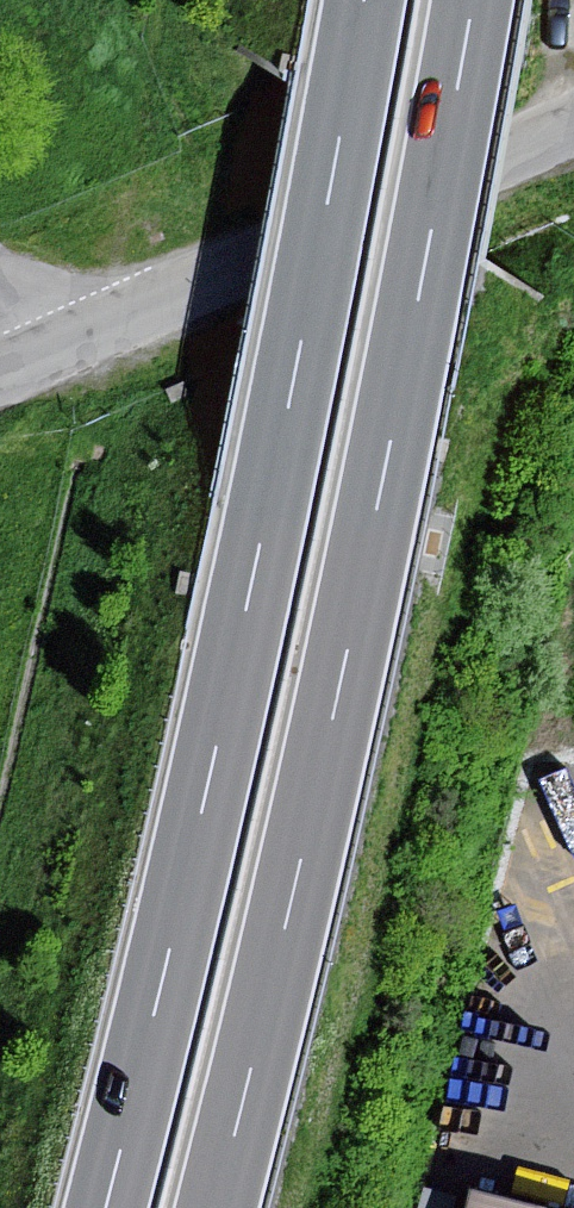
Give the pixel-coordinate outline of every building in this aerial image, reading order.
[(479,1195),(476,1207),(529,1207),(479,1195)]
